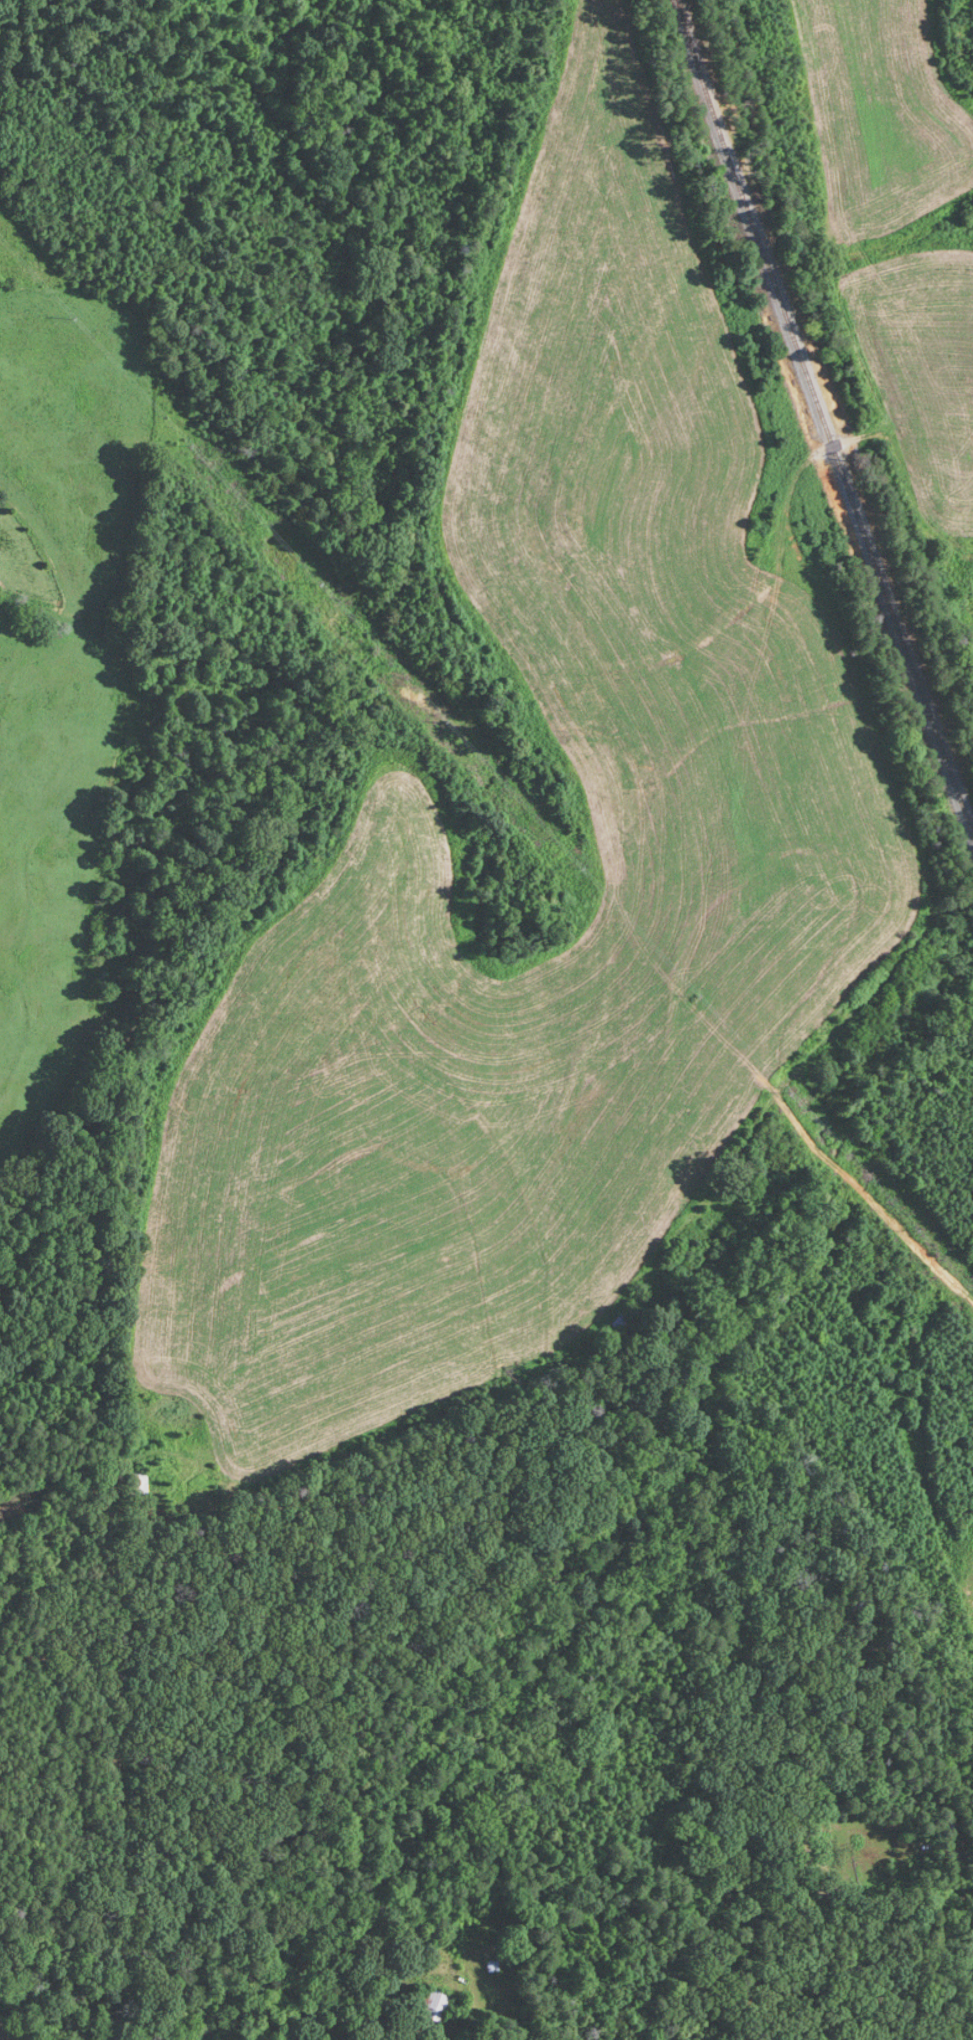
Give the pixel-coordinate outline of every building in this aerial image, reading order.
[(128,1471),(128,1494),(147,1494),(146,1471),(128,1471)] [(445,2022),(452,1993),(426,1988),(420,2017),(445,2022)]
